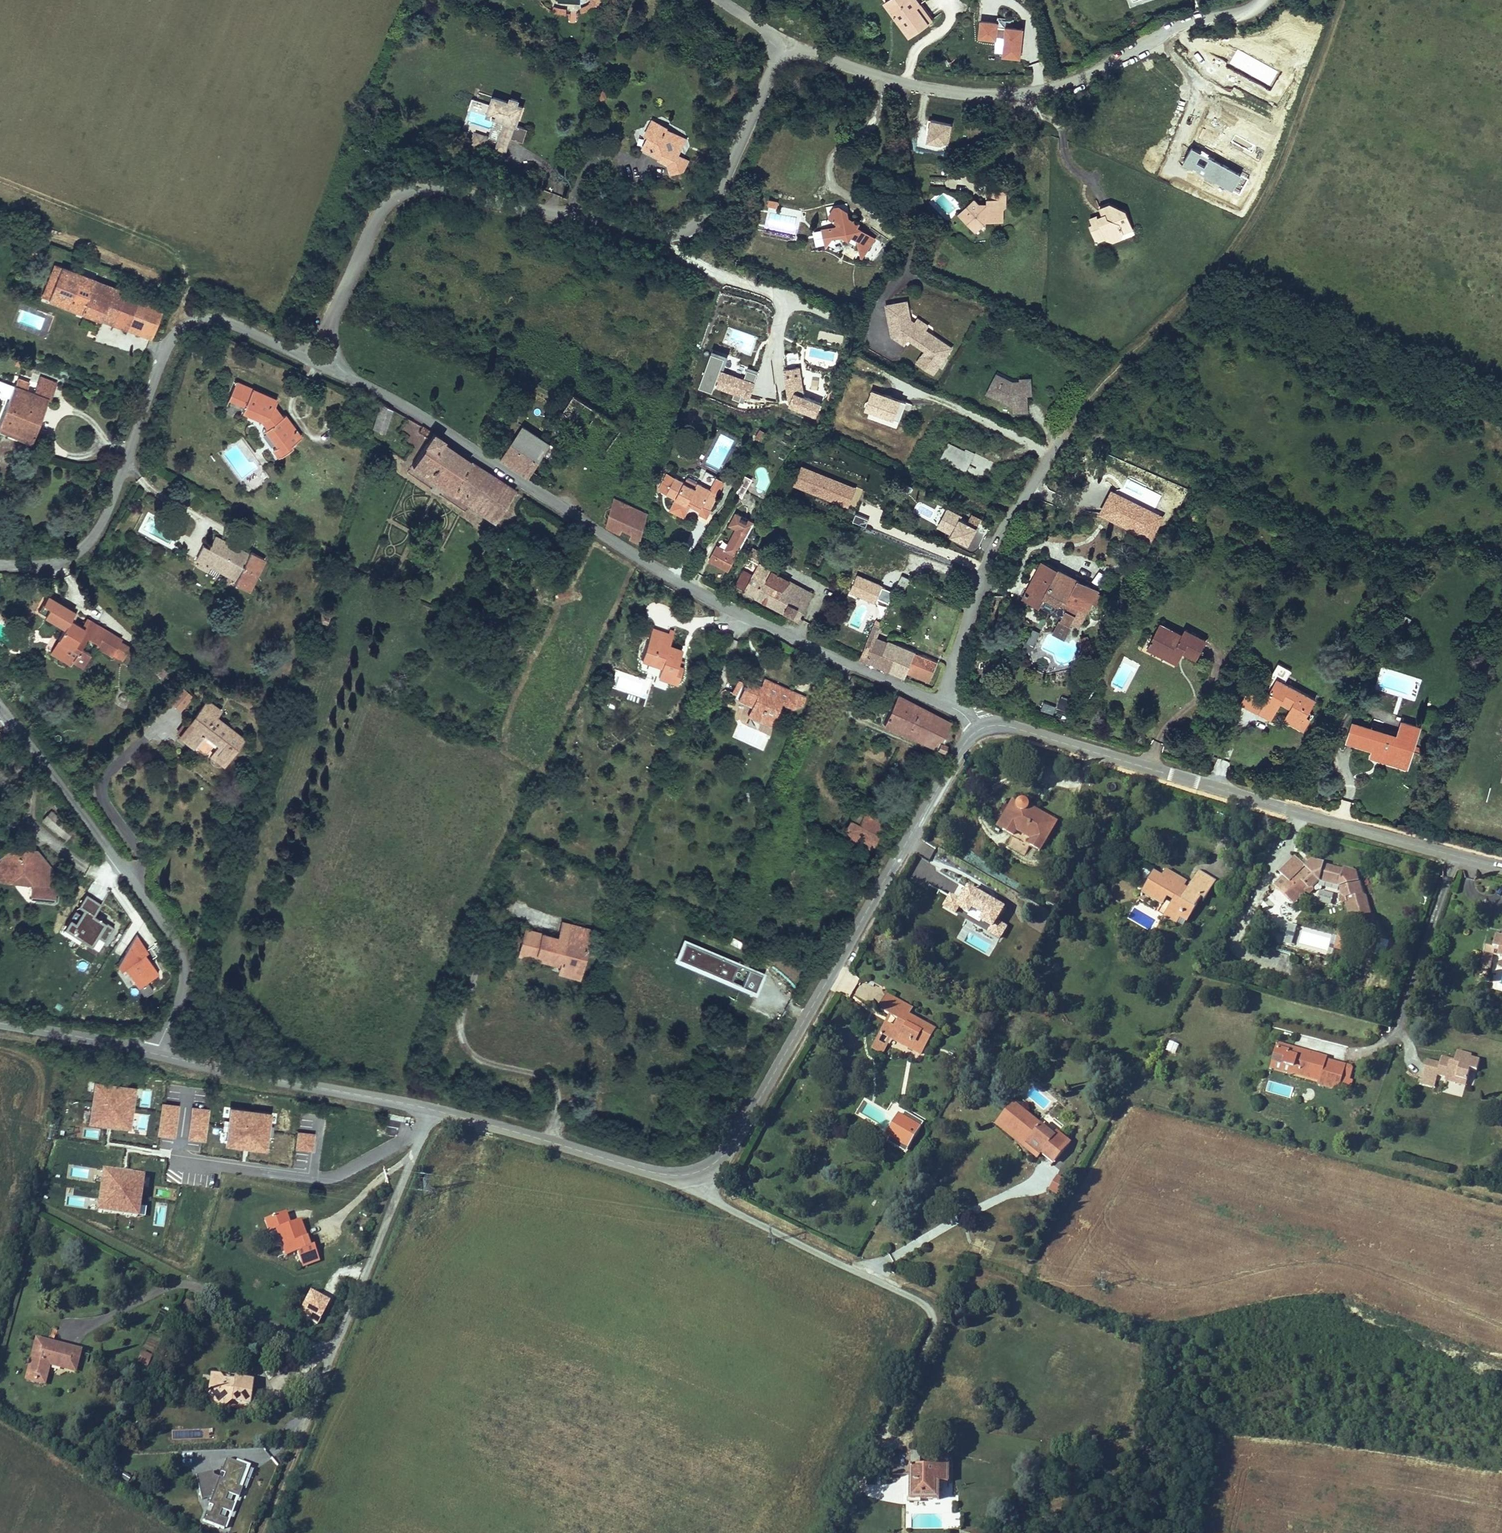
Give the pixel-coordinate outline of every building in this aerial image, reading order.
[(910,39),(926,27),(914,10),(919,6),(914,0),(891,0),(885,4),(910,39)] [(931,23),(919,6),(914,10),(926,27),(931,23)] [(997,16),(996,20),(979,19),(978,38),(996,40),(997,36),(1003,37),(1002,56),(1020,58),(1023,25),(1013,24),(1014,18),(997,16)] [(478,116),(490,120),(501,124),(498,134),(502,135),(498,148),(505,150),(507,141),(515,144),(528,148),(533,134),(521,130),(527,112),(520,110),(522,106),(516,104),(514,108),(496,102),(494,109),(476,103),(465,136),(494,146),(496,138),(474,131),(478,116)] [(950,146),(951,123),(927,121),(926,144),(950,146)] [(650,154),(661,160),(664,156),(674,161),(669,169),(672,178),(685,174),(690,164),(680,158),(685,147),(682,137),(668,131),(669,129),(659,124),(650,127),(646,137),(650,139),(647,147),(650,154)] [(496,138),(494,146),(498,148),(502,135),(498,134),(496,138)] [(507,141),(505,150),(502,158),(510,160),(515,144),(507,141)] [(664,156),(661,160),(659,165),(669,169),(674,161),(664,156)] [(1004,196),(1004,184),(997,185),(997,191),(985,192),(985,196),(985,199),(972,200),(972,196),(968,193),(959,202),(962,206),(956,211),(963,222),(972,222),(982,214),(990,214),(989,210),(1001,209),(1001,199),(1004,196)] [(959,202),(953,207),(956,211),(962,206),(959,202)] [(1135,230),(1129,211),(1112,204),(1100,209),(1102,213),(1104,218),(1098,220),(1096,216),(1090,218),(1093,226),(1090,227),(1094,237),(1104,233),(1107,242),(1114,244),(1123,240),(1125,233),(1135,230)] [(845,217),(839,214),(835,214),(831,220),(832,225),(838,230),(837,233),(831,234),(832,244),(845,242),(850,245),(853,242),(859,246),(858,247),(861,255),(866,258),(875,242),(857,231),(859,228),(853,224),(852,225),(846,222),(845,217)] [(1104,233),(1094,237),(1097,246),(1107,242),(1104,233)] [(832,244),(831,234),(822,235),(825,253),(832,244)] [(57,264),(44,298),(150,340),(164,308),(57,264)] [(912,328),(909,312),(888,316),(890,324),(905,321),(907,329),(912,328)] [(941,355),(933,349),(933,344),(925,338),(920,339),(915,335),(917,332),(912,328),(907,329),(905,321),(890,324),(893,344),(900,348),(901,346),(907,350),(909,346),(927,359),(917,372),(933,383),(951,359),(943,353),(941,355)] [(710,351),(700,390),(716,393),(725,354),(710,351)] [(744,378),(721,371),(715,389),(750,400),(759,371),(747,367),(744,378)] [(804,400),(800,367),(784,369),(788,414),(819,411),(818,399),(804,400)] [(275,396),(235,378),(227,395),(242,401),(240,406),(259,414),(265,422),(262,425),(275,442),(271,445),(277,452),(289,443),(288,440),(298,432),(283,413),(280,415),(271,404),(275,396)] [(14,385),(0,424),(0,430),(34,442),(53,391),(40,386),(37,396),(27,392),(30,384),(20,380),(18,386),(14,385)] [(1033,381),(1023,383),(1023,385),(1024,390),(1034,388),(1033,381)] [(1001,389),(995,387),(989,404),(1011,411),(1015,410),(1016,420),(1032,417),(1029,402),(1036,401),(1034,388),(1024,390),(1023,385),(1012,387),(1003,384),(1001,389)] [(897,429),(906,401),(872,390),(863,418),(897,429)] [(603,414),(577,395),(561,417),(587,436),(603,414)] [(394,409),(382,404),(374,429),(385,434),(394,409)] [(522,421),(501,452),(528,471),(542,451),(552,457),(559,447),(522,421)] [(496,521),(515,493),(455,452),(444,442),(445,440),(425,426),(421,431),(431,438),(417,459),(410,454),(406,461),(496,521)] [(759,443),(765,432),(757,428),(752,439),(759,443)] [(965,472),(974,453),(947,442),(939,461),(965,472)] [(984,481),(994,463),(976,453),(966,471),(984,481)] [(801,465),(792,486),(848,509),(856,488),(801,465)] [(671,477),(666,488),(682,495),(676,507),(683,511),(694,508),(697,502),(699,497),(705,500),(711,503),(717,490),(726,494),(733,478),(714,469),(708,480),(705,479),(702,485),(682,475),(679,480),(671,477)] [(679,480),(682,475),(674,471),(671,477),(679,480)] [(743,497),(750,478),(743,475),(735,494),(743,497)] [(720,507),(726,494),(717,490),(711,503),(720,507)] [(647,509),(614,495),(607,522),(639,539),(647,509)] [(716,516),(720,507),(711,503),(707,512),(716,516)] [(717,560),(731,568),(757,521),(739,512),(735,519),(737,525),(739,526),(730,543),(733,549),(729,551),(727,549),(719,545),(715,552),(720,554),(717,560)] [(976,521),(959,512),(951,528),(968,537),(976,521)] [(865,528),(868,519),(855,514),(852,523),(865,528)] [(245,585),(261,554),(249,547),(246,553),(238,549),(237,551),(231,548),(233,545),(212,534),(207,545),(200,541),(193,554),(196,556),(194,560),(200,563),(202,560),(206,562),(208,559),(217,563),(215,566),(233,576),(232,578),(245,585)] [(768,556),(762,553),(760,555),(755,552),(751,559),(763,566),(768,556)] [(1039,609),(1078,628),(1088,613),(1098,587),(1041,559),(1039,564),(1057,572),(1049,588),(1031,579),(1025,593),(1043,601),(1039,609)] [(1057,572),(1039,564),(1031,579),(1049,588),(1057,572)] [(745,570),(737,585),(800,620),(813,597),(761,568),(756,577),(745,570)] [(893,592),(865,576),(856,591),(884,607),(893,592)] [(900,576),(898,583),(907,586),(909,578),(900,576)] [(1043,601),(1025,593),(1021,600),(1039,609),(1043,601)] [(59,605),(57,609),(74,619),(77,615),(59,605)] [(119,646),(84,625),(81,629),(72,624),(74,619),(57,609),(51,619),(67,628),(52,652),(69,662),(71,658),(83,665),(90,654),(81,649),(87,638),(98,644),(114,654),(119,646)] [(86,621),(84,625),(119,646),(121,642),(86,621)] [(879,626),(876,624),(860,656),(863,657),(879,626)] [(1186,638),(1161,625),(1148,649),(1176,663),(1182,650),(1194,657),(1203,639),(1189,632),(1186,638)] [(881,627),(879,626),(863,657),(893,670),(898,659),(883,653),(885,642),(876,638),(881,627)] [(666,633),(649,627),(638,658),(658,666),(654,676),(674,683),(679,667),(673,665),(675,660),(679,650),(667,646),(671,635),(666,633)] [(1089,637),(1083,638),(1084,648),(1091,647),(1089,637)] [(887,643),(885,642),(883,653),(898,659),(904,647),(889,640),(887,643)] [(113,657),(114,654),(98,644),(96,648),(113,657)] [(901,660),(896,671),(907,676),(910,668),(930,676),(937,660),(904,647),(898,659),(901,660)] [(901,660),(898,659),(893,670),(896,671),(901,660)] [(1277,675),(1258,710),(1272,718),(1282,700),(1291,705),(1284,718),(1300,727),(1308,714),(1317,697),(1277,675)] [(768,688),(772,678),(767,676),(763,685),(768,688)] [(774,719),(784,698),(787,700),(793,688),(772,678),(768,688),(763,685),(749,679),(747,683),(744,681),(738,694),(741,696),(744,690),(750,693),(746,702),(755,707),(753,709),(774,719)] [(738,694),(744,681),(739,679),(733,692),(738,694)] [(181,714),(192,699),(181,690),(169,705),(181,714)] [(740,699),(746,702),(750,693),(744,690),(741,696),(740,699)] [(941,740),(950,721),(898,695),(886,725),(939,748),(936,753),(940,755),(946,743),(941,740)] [(1065,711),(1069,700),(1061,697),(1057,708),(1065,711)] [(208,762),(218,770),(243,740),(214,717),(219,712),(207,702),(180,736),(205,757),(216,742),(221,746),(208,762)] [(1043,703),(1040,710),(1053,715),(1055,707),(1043,703)] [(772,724),(774,719),(753,709),(751,714),(772,724)] [(1308,714),(1300,727),(1305,729),(1312,716),(1308,714)] [(1354,739),(1359,722),(1353,720),(1348,737),(1354,739)] [(1400,735),(1359,722),(1354,739),(1373,745),(1371,751),(1379,753),(1381,748),(1398,754),(1396,759),(1407,762),(1419,726),(1404,721),(1400,735)] [(1212,773),(1226,777),(1230,761),(1216,758),(1212,773)] [(1041,845),(1056,820),(1037,808),(1036,809),(1030,805),(1031,803),(1031,800),(1031,799),(1030,798),(1029,797),(1027,795),(1026,795),(1024,795),(1023,796),(1022,797),(1020,799),(1016,797),(1002,821),(1014,829),(1012,832),(1029,842),(1031,839),(1041,845)] [(870,838),(884,807),(870,800),(867,806),(857,801),(845,826),(870,838)] [(67,823),(47,804),(39,813),(59,832),(67,823)] [(231,862),(236,849),(227,846),(223,859),(231,862)] [(31,896),(54,898),(55,878),(46,877),(42,873),(50,867),(35,847),(26,854),(22,848),(15,853),(9,847),(0,854),(0,869),(4,874),(31,879),(31,896)] [(1346,868),(1326,863),(1323,860),(1320,862),(1316,858),(1299,873),(1294,873),(1294,877),(1291,879),(1288,876),(1280,885),(1290,897),(1298,889),(1301,892),(1304,890),(1307,882),(1314,882),(1321,876),(1340,883),(1343,890),(1347,892),(1350,904),(1351,904),(1357,906),(1361,917),(1376,910),(1371,898),(1366,896),(1367,891),(1358,868),(1350,871),(1351,866),(1346,868)] [(1214,877),(1201,869),(1190,888),(1183,884),(1186,879),(1169,869),(1165,876),(1156,870),(1148,884),(1166,895),(1168,890),(1177,895),(1172,905),(1180,910),(1188,915),(1202,891),(1205,893),(1214,877)] [(1166,895),(1148,884),(1145,887),(1164,898),(1166,895)] [(1008,927),(999,923),(1006,909),(966,889),(960,901),(949,895),(942,909),(1002,939),(1008,927)] [(1298,889),(1290,897),(1293,900),(1301,892),(1298,889)] [(1318,892),(1316,905),(1332,907),(1334,894),(1318,892)] [(100,905),(86,896),(79,907),(83,911),(74,926),(70,923),(64,929),(90,945),(96,937),(105,942),(112,929),(92,918),(100,905)] [(1357,906),(1351,904),(1358,919),(1361,917),(1357,906)] [(1180,910),(1172,905),(1168,911),(1177,916),(1180,910)] [(578,977),(589,931),(560,924),(556,939),(524,931),(517,957),(552,966),(550,970),(578,977)] [(1293,946),(1297,926),(1288,924),(1284,945),(1293,946)] [(1496,933),(1493,946),(1497,947),(1495,954),(1501,955),(1501,934),(1496,933)] [(124,970),(138,989),(157,974),(143,956),(147,954),(137,934),(117,967),(119,972),(124,970)] [(765,973),(683,941),(674,962),(756,995),(765,973)] [(1490,969),(1494,952),(1483,950),(1481,960),(1490,969)] [(144,997),(152,993),(148,984),(140,989),(144,997)] [(932,1032),(907,1018),(911,1011),(888,998),(879,1012),(900,1024),(895,1033),(885,1027),(872,1049),(881,1054),(889,1041),(917,1057),(932,1032)] [(1322,1077),(1328,1054),(1280,1041),(1275,1059),(1294,1065),(1293,1069),(1322,1077)] [(1169,1042),(1165,1052),(1176,1056),(1179,1045),(1169,1042)] [(1444,1063),(1431,1058),(1424,1081),(1440,1086),(1443,1075),(1450,1077),(1460,1081),(1461,1077),(1471,1081),(1475,1070),(1480,1072),(1484,1059),(1475,1056),(1476,1053),(1461,1048),(1458,1058),(1447,1054),(1444,1063)] [(1347,1060),(1328,1054),(1322,1077),(1321,1080),(1340,1085),(1347,1060)] [(1294,1065),(1275,1059),(1273,1066),(1292,1071),(1293,1069),(1294,1065)] [(1469,1087),(1471,1081),(1461,1077),(1460,1081),(1450,1077),(1449,1081),(1469,1087)] [(97,1086),(90,1124),(128,1131),(135,1093),(97,1086)] [(1010,1104),(995,1122),(1034,1154),(1042,1145),(1054,1155),(1064,1142),(1037,1120),(1034,1124),(1010,1104)] [(178,1107),(162,1105),(158,1134),(173,1137),(178,1107)] [(187,1139),(204,1142),(208,1111),(192,1108),(187,1139)] [(269,1113),(228,1109),(225,1148),(266,1151),(269,1113)] [(908,1149),(921,1128),(910,1121),(912,1117),(904,1112),(887,1142),(895,1147),(897,1143),(908,1149)] [(923,1123),(912,1117),(910,1121),(921,1128),(923,1123)] [(315,1134),(297,1131),(295,1148),(312,1151),(315,1134)] [(908,1149),(897,1143),(895,1147),(905,1153),(908,1149)] [(141,1177),(101,1173),(98,1210),(138,1214),(141,1177)] [(1056,1176),(1049,1193),(1061,1198),(1068,1181),(1056,1176)] [(303,1235),(311,1233),(307,1219),(299,1222),(303,1235)] [(299,1222),(294,1223),(281,1227),(289,1253),(302,1249),(306,1263),(324,1257),(319,1243),(315,1245),(311,1233),(303,1235),(299,1222)] [(309,1293),(298,1316),(318,1325),(328,1302),(309,1293)] [(76,1362),(79,1350),(38,1340),(28,1377),(44,1381),(48,1363),(70,1368),(72,1361),(76,1362)] [(141,1352),(136,1363),(147,1368),(152,1356),(141,1352)] [(258,1400),(262,1376),(245,1373),(244,1378),(234,1376),(231,1371),(222,1369),(217,1392),(232,1395),(235,1402),(241,1397),(258,1400)] [(232,1395),(217,1392),(221,1400),(235,1402),(232,1395)] [(908,1467),(908,1492),(938,1492),(938,1475),(948,1475),(948,1448),(937,1448),(937,1458),(919,1458),(919,1441),(909,1441),(909,1446),(897,1446),(897,1457),(890,1457),(890,1467),(908,1467)] [(213,1475),(210,1471),(194,1475),(199,1500),(210,1497),(201,1520),(223,1528),(227,1519),(217,1515),(220,1509),(229,1512),(232,1503),(224,1500),(226,1493),(238,1497),(241,1489),(236,1487),(244,1466),(225,1459),(218,1477),(213,1475)]
